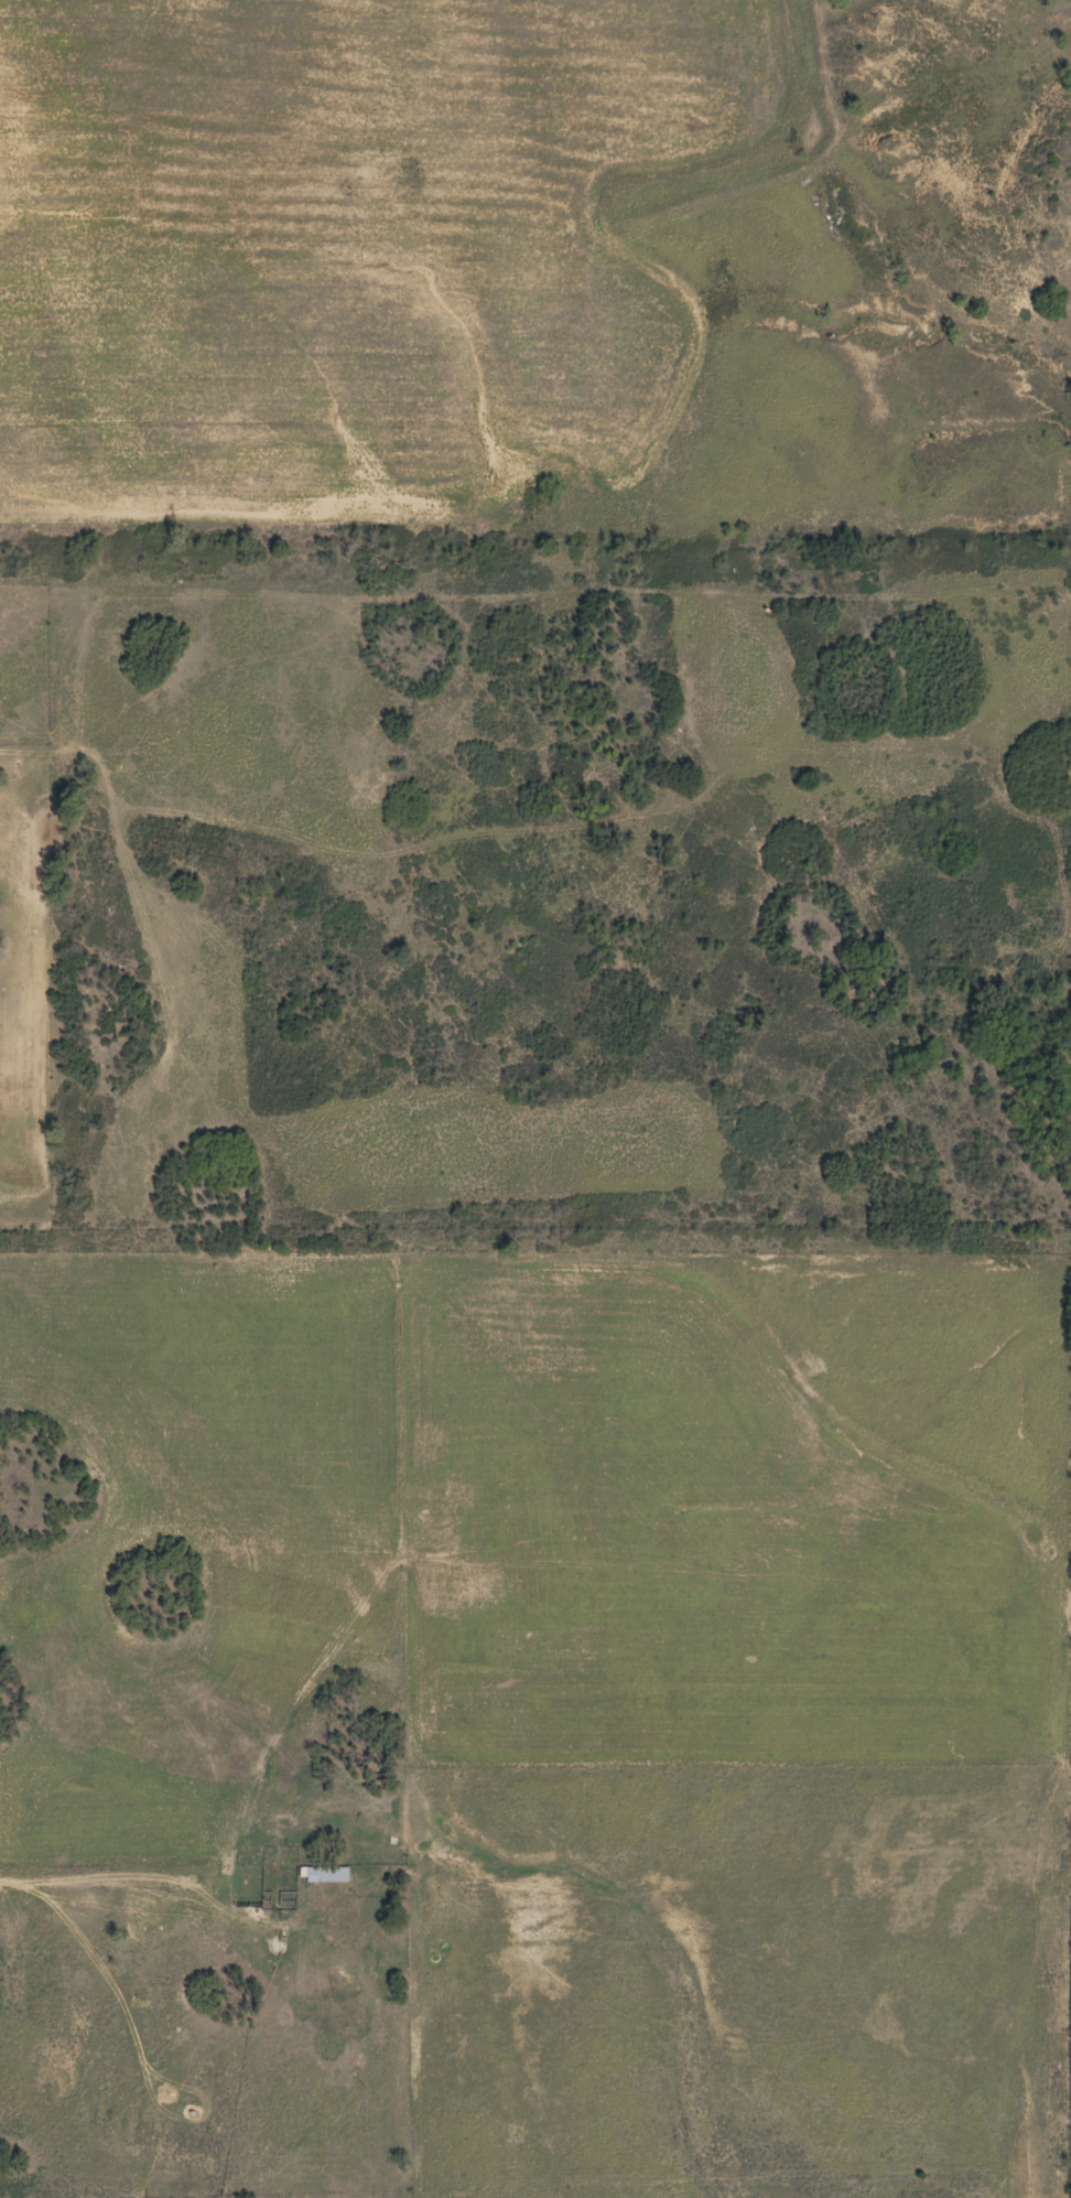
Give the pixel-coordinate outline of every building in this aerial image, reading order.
[(348,1882),(348,1866),(298,1866),(298,1882),(348,1882)]
